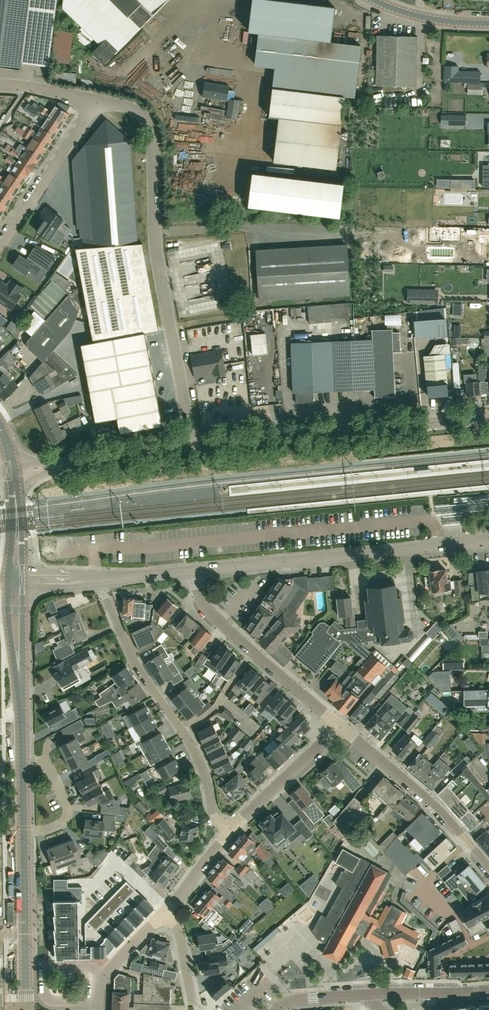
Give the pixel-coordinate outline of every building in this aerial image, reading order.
[(19,70),(20,63),(48,66),(57,0),(0,0),(0,67),(19,70)] [(153,15),(168,0),(64,0),(63,8),(100,44),(92,53),(104,65),(153,15)] [(361,46),(331,42),(335,7),(280,0),(253,0),(249,31),(260,32),(256,64),(275,67),(270,117),(279,118),(274,161),(337,169),(345,95),(355,96),(361,46)] [(69,63),(73,32),(55,30),(51,61),(69,63)] [(396,86),(398,36),(378,35),(376,85),(396,86)] [(416,87),(418,36),(398,36),(396,86),(416,87)] [(458,66),(445,66),(444,82),(480,82),(480,71),(458,71),(458,66)] [(226,100),(229,86),(205,82),(203,96),(226,100)] [(488,84),(488,83),(461,83),(461,87),(468,87),(468,94),(482,95),(482,84),(488,84)] [(242,113),(244,101),(229,98),(226,117),(237,119),(238,113),(242,113)] [(69,114),(66,112),(70,106),(59,102),(56,106),(52,112),(48,110),(42,106),(40,105),(37,109),(39,110),(62,125),(69,114)] [(55,136),(62,125),(39,110),(36,114),(42,118),(42,119),(46,121),(42,127),(55,136)] [(456,125),(456,115),(448,115),(448,125),(456,125)] [(76,249),(93,342),(81,344),(95,421),(117,418),(120,432),(162,425),(144,333),(158,331),(142,243),(138,244),(134,198),(130,141),(106,120),(73,160),(78,228),(80,228),(81,238),(83,237),(84,247),(76,249)] [(34,138),(31,135),(25,131),(18,126),(14,131),(22,135),(22,136),(28,140),(28,139),(32,142),(27,148),(40,157),(48,147),(34,138)] [(31,135),(34,131),(28,127),(25,131),(31,135)] [(48,147),(55,136),(42,127),(34,138),(48,147)] [(23,155),(14,148),(11,153),(33,168),(40,157),(27,148),(23,155)] [(24,182),(31,171),(9,156),(6,160),(15,167),(10,173),(24,182)] [(16,193),(24,182),(10,173),(7,179),(0,175),(0,181),(16,193)] [(343,184),(253,173),(249,206),(340,216),(343,184)] [(0,181),(0,187),(1,187),(0,189),(0,196),(9,203),(16,193),(0,181)] [(2,213),(9,203),(0,196),(0,212),(2,213)] [(67,235),(71,229),(61,222),(63,219),(55,214),(46,207),(40,217),(44,220),(37,231),(49,239),(58,245),(65,234),(67,235)] [(455,233),(429,232),(429,245),(436,245),(436,241),(454,242),(455,233)] [(411,251),(428,251),(429,238),(411,238),(411,251)] [(29,262),(19,256),(13,265),(26,274),(29,271),(36,276),(40,269),(46,272),(55,258),(36,245),(28,257),(31,259),(29,262)] [(319,297),(350,295),(346,245),(316,247),(319,297)] [(289,299),(319,297),(316,247),(286,249),(289,299)] [(259,301),(289,299),(286,249),(256,251),(259,301)] [(71,328),(76,319),(77,317),(79,309),(75,302),(69,294),(69,293),(62,287),(50,279),(40,292),(30,307),(35,312),(22,325),(33,335),(27,341),(28,348),(57,372),(50,377),(48,374),(34,383),(40,392),(54,383),(56,387),(78,374),(52,351),(65,337),(71,328)] [(0,284),(0,301),(12,309),(21,295),(18,294),(22,288),(11,280),(7,286),(1,282),(0,284)] [(438,303),(438,293),(438,290),(421,290),(408,290),(408,303),(438,303)] [(309,323),(351,320),(349,302),(307,306),(309,323)] [(16,311),(5,328),(12,332),(27,309),(25,308),(21,314),(16,311)] [(447,336),(446,319),(446,316),(414,319),(414,320),(415,338),(447,336)] [(314,401),(313,392),(375,389),(375,396),(389,395),(388,353),(401,352),(400,332),(392,333),(392,329),(372,329),(372,339),(332,341),(291,343),(294,393),(296,393),(296,403),(302,403),(303,402),(314,401)] [(253,355),(268,353),(266,333),(251,335),(253,355)] [(18,386),(8,376),(11,373),(7,369),(17,359),(9,350),(0,359),(0,396),(4,400),(18,386)] [(225,374),(222,350),(191,355),(194,377),(215,374),(215,376),(225,374)] [(428,396),(448,394),(444,354),(424,356),(428,396)] [(488,381),(480,381),(473,382),(473,380),(468,380),(468,382),(466,382),(467,395),(481,394),(487,393),(488,393),(488,381)] [(60,411),(68,407),(68,406),(83,400),(81,394),(64,398),(65,401),(58,404),(61,410),(60,410),(60,411)] [(41,420),(54,414),(48,402),(35,408),(41,420)] [(62,416),(71,412),(68,407),(60,411),(62,416)] [(46,432),(59,426),(54,414),(41,420),(46,432)] [(70,428),(81,423),(79,417),(68,422),(70,428)] [(59,426),(46,432),(52,443),(65,437),(68,435),(65,428),(61,430),(59,426)] [(447,580),(445,569),(437,570),(435,569),(432,570),(431,571),(429,571),(430,576),(424,576),(426,587),(431,586),(432,591),(451,589),(449,579),(447,580)] [(480,600),(479,593),(488,591),(488,570),(477,571),(478,584),(470,585),(472,601),(480,600)] [(324,576),(295,579),(274,610),(257,634),(255,637),(284,662),(293,652),(282,642),(292,631),(294,633),(301,625),(294,619),(298,614),(295,612),(308,591),(326,590),(334,589),(332,575),(324,576)] [(257,634),(274,610),(295,579),(293,579),(292,578),(282,579),(279,578),(263,603),(247,625),(246,627),(251,631),(250,632),(255,637),(257,634)] [(339,593),(349,592),(349,579),(338,580),(339,593)] [(455,595),(464,595),(462,579),(453,580),(455,595)] [(395,584),(394,580),(368,583),(368,587),(368,595),(365,595),(368,626),(339,629),(332,623),(329,626),(325,622),(322,622),(318,623),(310,634),(311,635),(294,656),(315,673),(328,657),(330,655),(335,659),(351,638),(355,642),(375,640),(376,644),(410,641),(413,637),(413,632),(409,629),(403,629),(403,622),(404,622),(400,591),(396,592),(396,584),(395,584)] [(140,619),(148,619),(149,619),(150,614),(148,614),(145,614),(145,600),(134,599),(134,597),(132,597),(132,595),(131,595),(131,594),(129,594),(127,596),(124,596),(124,613),(133,614),(132,616),(134,618),(140,619)] [(352,613),(350,596),(337,598),(339,615),(346,615),(347,625),(355,624),(354,613),(352,613)] [(168,597),(157,610),(167,619),(178,607),(173,602),(174,601),(169,597),(168,597)] [(152,623),(135,631),(132,632),(141,651),(151,646),(165,629),(158,624),(161,614),(157,610),(154,607),(152,619),(152,623)] [(65,630),(82,623),(82,622),(81,618),(80,618),(77,611),(61,618),(58,612),(49,617),(51,623),(56,621),(58,626),(63,624),(65,630)] [(182,633),(193,619),(186,614),(176,627),(182,633)] [(189,638),(199,625),(198,623),(194,620),(193,619),(182,633),(189,638)] [(53,650),(57,659),(58,661),(72,653),(75,652),(71,642),(87,635),(85,629),(85,628),(83,625),(83,624),(82,623),(65,630),(67,635),(68,637),(57,642),(58,645),(54,647),(55,649),(53,650)] [(452,639),(466,639),(452,623),(443,629),(452,639)] [(206,629),(202,626),(202,627),(201,626),(190,640),(196,645),(192,651),(196,655),(212,635),(206,630),(206,629)] [(168,653),(162,643),(152,649),(157,655),(147,662),(154,672),(167,664),(172,660),(174,657),(171,652),(168,653)] [(232,653),(221,646),(218,650),(214,647),(207,656),(203,663),(217,673),(218,673),(232,653)] [(409,646),(398,658),(387,648),(384,652),(400,666),(413,650),(409,646)] [(81,680),(76,671),(73,666),(81,662),(92,656),(88,650),(87,648),(53,666),(56,671),(54,672),(57,677),(64,690),(75,684),(75,683),(81,680)] [(393,666),(374,651),(372,653),(371,653),(366,659),(362,656),(356,663),(360,666),(357,669),(357,670),(352,676),(354,678),(347,686),(346,685),(345,687),(346,687),(335,700),(333,702),(345,712),(358,697),(357,696),(358,695),(369,681),(375,686),(393,666)] [(203,663),(207,656),(203,653),(194,665),(198,670),(203,663)] [(228,680),(241,662),(231,655),(232,653),(218,673),(217,673),(216,675),(220,678),(221,676),(228,680)] [(340,675),(346,667),(337,659),(330,667),(340,675)] [(170,669),(167,664),(154,672),(161,683),(170,677),(174,684),(184,677),(176,665),(170,669)] [(189,668),(193,674),(198,670),(193,664),(189,668)] [(397,668),(394,665),(393,666),(375,686),(371,691),(380,699),(399,677),(394,672),(397,668)] [(126,666),(112,676),(116,682),(111,685),(119,697),(124,694),(129,691),(128,689),(136,684),(133,679),(135,678),(126,666)] [(246,691),(260,675),(251,667),(237,683),(241,687),(246,691)] [(451,690),(450,670),(434,671),(427,676),(440,691),(451,690)] [(195,681),(200,677),(196,672),(195,673),(191,676),(195,681)] [(346,687),(345,687),(336,679),(338,677),(333,673),(325,683),(329,687),(325,692),(335,700),(346,687)] [(260,703),(270,692),(265,688),(270,683),(260,675),(246,691),(252,696),(260,703)] [(180,708),(194,697),(187,688),(189,685),(186,681),(176,689),(179,693),(172,699),(180,708)] [(147,694),(138,682),(136,684),(128,689),(129,691),(124,694),(119,697),(111,700),(117,708),(129,699),(133,705),(147,694)] [(488,689),(452,690),(455,710),(464,709),(464,710),(487,710),(487,709),(488,709),(488,689)] [(288,698),(279,691),(274,696),(270,692),(260,703),(274,715),(278,710),(288,698)] [(358,723),(369,709),(366,706),(375,695),(371,691),(349,716),(358,723)] [(232,701),(236,696),(232,692),(228,697),(232,701)] [(429,702),(435,695),(431,692),(425,699),(429,702)] [(199,716),(212,705),(209,701),(205,704),(197,694),(194,697),(180,708),(188,718),(195,712),(199,716)] [(380,738),(391,725),(395,721),(406,709),(408,707),(392,694),(387,700),(365,725),(380,738)] [(99,706),(109,702),(105,695),(95,701),(99,706)] [(288,727),(298,717),(297,715),(292,712),(297,706),(288,698),(278,710),(283,714),(279,719),(288,727)] [(145,709),(141,702),(132,706),(134,709),(123,716),(129,727),(135,724),(152,714),(148,707),(145,709)] [(450,708),(442,702),(437,708),(444,715),(450,708)] [(243,711),(249,715),(255,708),(250,703),(243,711)] [(43,714),(49,726),(61,720),(64,725),(78,718),(74,709),(65,713),(60,705),(43,714)] [(231,720),(235,715),(226,707),(222,712),(231,720)] [(401,726),(412,714),(406,709),(395,721),(401,726)] [(451,722),(456,717),(455,717),(457,715),(452,709),(450,712),(445,717),(451,722)] [(300,737),(311,726),(308,723),(310,722),(301,712),(297,715),(298,717),(288,727),(284,731),(294,742),(300,736),(300,737)] [(409,731),(420,719),(413,713),(403,726),(409,731)] [(142,737),(156,729),(153,724),(156,722),(152,714),(135,724),(142,737)] [(86,726),(96,726),(95,718),(86,718),(86,726)] [(61,730),(65,736),(84,726),(81,719),(61,730)] [(101,726),(104,733),(112,728),(109,722),(101,726)] [(217,730),(214,724),(199,731),(204,741),(222,732),(221,729),(217,730)] [(233,737),(240,728),(236,724),(228,733),(233,737)] [(84,726),(65,736),(68,742),(60,746),(66,757),(82,749),(80,743),(85,740),(86,737),(83,732),(87,730),(84,726)] [(238,741),(245,732),(240,728),(233,737),(238,741)] [(149,750),(167,741),(163,733),(159,735),(156,729),(142,737),(142,738),(134,742),(137,746),(139,745),(144,753),(149,750)] [(285,759),(294,751),(290,746),(294,742),(284,731),(275,739),(279,743),(275,747),(285,759)] [(209,752),(224,745),(221,739),(225,737),(222,732),(204,741),(209,752)] [(429,749),(439,738),(432,732),(422,743),(429,749)] [(403,758),(417,742),(406,733),(392,749),(403,758)] [(254,740),(250,736),(242,745),(248,750),(248,749),(257,739),(256,738),(254,740)] [(150,765),(156,762),(156,764),(171,756),(168,750),(171,748),(167,741),(149,750),(144,753),(150,765)] [(487,742),(477,741),(483,749),(485,749),(488,749),(488,750),(488,742),(487,742)] [(470,748),(476,755),(482,749),(476,743),(470,748)] [(227,751),(224,745),(209,752),(213,762),(232,753),(231,749),(227,751)] [(285,759),(275,747),(269,752),(265,748),(257,755),(268,766),(272,762),(276,767),(285,759)] [(89,760),(82,749),(66,757),(72,769),(83,763),(86,769),(96,764),(99,762),(96,756),(89,760)] [(422,778),(433,764),(419,752),(408,766),(422,778)] [(218,773),(234,765),(231,759),(235,758),(232,753),(213,762),(218,773)] [(258,784),(268,775),(263,770),(268,766),(257,755),(248,764),(252,768),(248,772),(258,784)] [(174,762),(171,756),(156,764),(164,777),(181,768),(177,760),(174,762)] [(462,760),(466,765),(471,761),(466,756),(462,760)] [(433,764),(422,778),(434,788),(445,774),(451,767),(440,757),(434,764),(433,764)] [(122,758),(115,762),(118,767),(125,763),(122,758)] [(454,776),(466,765),(462,760),(450,771),(454,776)] [(469,799),(471,798),(474,801),(472,802),(475,805),(478,808),(488,799),(488,793),(480,782),(483,779),(473,766),(475,765),(474,764),(471,761),(466,765),(454,776),(451,779),(452,780),(453,780),(457,785),(463,792),(465,794),(466,794),(469,799)] [(335,787),(344,780),(346,782),(353,791),(361,784),(354,776),(346,766),(340,771),(334,762),(323,771),(325,775),(320,779),(327,787),(332,783),(333,784),(335,787)] [(83,794),(100,784),(97,777),(102,774),(96,764),(86,769),(83,771),(86,777),(76,782),(83,794)] [(142,777),(140,773),(124,782),(126,786),(142,777)] [(244,791),(242,789),(248,784),(239,773),(233,778),(228,783),(223,777),(218,780),(221,787),(227,794),(228,792),(234,799),(237,797),(238,799),(244,794),(242,793),(244,791)] [(390,813),(405,793),(384,776),(362,803),(355,797),(334,821),(334,822),(338,828),(346,838),(345,839),(347,842),(362,826),(365,828),(369,834),(373,830),(370,827),(380,818),(383,821),(390,812),(390,813)] [(452,790),(448,784),(452,780),(451,779),(438,792),(449,804),(463,792),(457,785),(452,790)] [(173,800),(191,796),(188,781),(169,785),(173,800)] [(104,791),(100,784),(83,794),(89,805),(98,800),(102,806),(109,802),(111,807),(115,807),(114,815),(119,815),(120,807),(116,806),(113,800),(115,799),(110,788),(104,791)] [(160,794),(168,790),(164,784),(157,788),(160,794)] [(320,808),(301,785),(300,787),(298,786),(295,788),(296,790),(291,794),(301,806),(296,810),(305,821),(320,808)] [(465,804),(460,799),(465,794),(463,792),(449,804),(460,817),(475,805),(472,802),(474,801),(471,798),(469,799),(470,800),(465,804)] [(405,793),(390,813),(393,815),(397,810),(408,818),(416,812),(421,805),(405,793)] [(333,815),(339,809),(335,805),(329,810),(333,815)] [(471,830),(481,821),(480,819),(474,812),(478,808),(475,805),(460,817),(471,830)] [(152,823),(161,816),(157,811),(149,818),(152,823)] [(294,828),(283,814),(281,816),(277,811),(272,816),(271,815),(270,816),(267,816),(264,818),(264,820),(261,823),(266,829),(264,830),(272,840),(270,842),(276,849),(289,839),(291,842),(302,833),(306,839),(314,834),(304,822),(304,821),(294,828)] [(397,835),(385,851),(406,875),(423,858),(446,836),(423,811),(397,835)] [(125,821),(126,816),(119,815),(114,815),(104,814),(103,822),(86,820),(87,821),(86,833),(85,833),(84,834),(109,836),(109,830),(114,830),(115,820),(125,821)] [(334,822),(334,821),(330,814),(324,818),(330,828),(333,832),(338,828),(334,822)] [(483,817),(480,819),(481,821),(471,830),(470,831),(488,853),(488,830),(488,828),(488,827),(488,824),(483,817)] [(169,840),(176,834),(164,820),(158,826),(169,840)] [(195,842),(198,824),(183,822),(180,839),(195,842)] [(380,845),(385,851),(397,835),(394,831),(380,845)] [(251,854),(252,855),(256,850),(263,860),(270,856),(261,841),(259,843),(247,832),(244,835),(242,834),(236,841),(251,854)] [(163,850),(169,845),(158,834),(152,840),(163,850)] [(447,837),(423,858),(433,868),(451,852),(448,848),(453,844),(447,837)] [(68,862),(80,858),(74,839),(61,844),(68,862)] [(251,854),(236,841),(230,848),(231,850),(229,852),(238,861),(247,851),(251,855),(252,855),(251,854)] [(55,867),(68,862),(61,844),(48,848),(55,867)] [(392,875),(344,848),(336,862),(346,868),(345,871),(343,870),(336,883),(344,887),(327,917),(323,915),(314,931),(318,937),(320,938),(319,939),(319,940),(320,941),(321,942),(322,942),(323,942),(328,944),(323,954),(337,961),(346,944),(352,947),(360,933),(382,945),(385,957),(396,954),(395,952),(399,951),(397,944),(404,942),(415,948),(420,938),(418,937),(420,934),(401,923),(407,913),(392,904),(391,907),(388,905),(379,920),(371,915),(373,913),(371,912),(392,875)] [(99,867),(103,860),(98,855),(91,849),(85,855),(98,867),(99,867)] [(104,861),(104,859),(110,851),(99,850),(98,855),(103,860),(104,861)] [(146,880),(150,875),(136,862),(139,858),(135,854),(131,858),(129,856),(125,860),(139,874),(146,880)] [(181,866),(166,854),(161,860),(156,856),(153,860),(170,874),(173,870),(176,872),(181,866)] [(234,866),(225,857),(222,860),(221,859),(215,865),(232,880),(235,877),(229,872),(234,866)] [(154,870),(150,875),(165,887),(170,881),(167,879),(170,874),(153,860),(149,865),(154,870)] [(249,867),(243,862),(239,866),(246,872),(254,881),(258,877),(250,867),(249,867)] [(441,878),(452,869),(447,864),(437,873),(441,878)] [(487,884),(470,864),(459,873),(457,871),(445,881),(453,890),(458,886),(468,899),(487,884)] [(211,874),(208,877),(217,885),(215,888),(223,895),(231,902),(236,896),(226,888),(232,881),(232,880),(215,865),(209,872),(211,874)] [(243,876),(246,872),(239,866),(235,870),(243,876)] [(68,887),(68,879),(54,879),(54,887),(59,887),(63,887),(68,887)] [(292,898),(300,889),(293,882),(285,891),(292,898)] [(221,897),(211,888),(208,892),(207,890),(201,897),(213,906),(217,902),(221,905),(223,903),(229,907),(233,903),(231,902),(223,895),(221,897)] [(153,917),(168,903),(156,890),(141,905),(153,917)] [(482,900),(481,899),(472,904),(473,905),(459,911),(471,935),(488,927),(488,929),(488,896),(482,900)] [(218,911),(213,906),(201,897),(196,904),(197,905),(195,908),(204,916),(206,914),(211,919),(215,915),(215,914),(218,912),(218,911)] [(274,905),(267,898),(259,905),(266,912),(274,905)] [(51,911),(51,951),(91,951),(135,918),(121,904),(85,931),(78,931),(78,911),(75,911),(70,911),(64,911),(59,911),(51,911)] [(249,918),(244,924),(248,928),(253,923),(253,922),(249,918)] [(459,947),(468,943),(456,919),(449,922),(456,936),(428,951),(426,950),(422,958),(425,960),(428,959),(429,967),(420,968),(417,974),(417,976),(440,975),(440,971),(441,971),(441,969),(441,963),(440,963),(440,957),(452,951),(452,952),(460,948),(459,947)] [(261,940),(264,944),(280,930),(279,929),(277,927),(261,940)] [(102,951),(112,960),(131,939),(121,930),(102,951)] [(216,944),(214,932),(199,935),(201,949),(214,947),(215,953),(222,951),(234,942),(229,938),(223,943),(216,944)] [(156,957),(161,940),(153,938),(151,945),(147,943),(140,951),(156,957)] [(173,962),(171,951),(168,950),(170,943),(161,940),(156,957),(173,962)] [(222,951),(215,953),(216,954),(209,955),(210,961),(203,962),(203,964),(201,964),(202,972),(204,972),(205,974),(219,972),(227,966),(228,965),(227,956),(231,952),(236,958),(237,959),(246,952),(242,946),(237,940),(234,942),(222,951)] [(151,974),(155,962),(151,961),(149,966),(143,964),(141,971),(143,972),(151,974)] [(163,977),(164,970),(158,969),(160,964),(155,962),(151,974),(163,977)] [(449,965),(449,976),(467,975),(467,976),(476,976),(476,975),(485,974),(485,976),(488,975),(488,963),(449,965)] [(404,974),(404,975),(412,978),(415,971),(410,968),(407,967),(404,974)] [(171,979),(163,977),(151,974),(143,972),(143,994),(134,993),(133,1006),(169,1008),(171,979)] [(132,977),(126,975),(119,973),(115,977),(113,1009),(169,1009),(169,1008),(133,1006),(128,1006),(128,993),(130,993),(131,977),(132,977)] [(216,999),(232,986),(223,976),(208,989),(216,999)]
